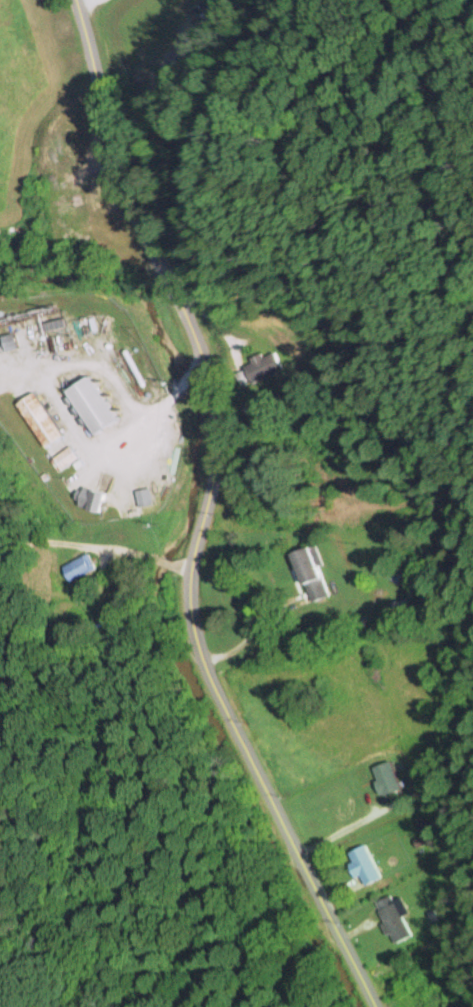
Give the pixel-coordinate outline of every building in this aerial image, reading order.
[(283,367),(273,348),(240,365),(249,384),(283,367)] [(63,387),(89,433),(112,421),(86,374),(63,387)] [(41,447),(59,437),(33,390),(16,400),(41,447)] [(104,494),(83,485),(75,505),(96,513),(104,494)] [(306,602),(328,596),(314,544),(293,549),(306,602)] [(96,568),(87,552),(61,566),(70,582),(96,568)] [(370,766),(379,795),(398,788),(389,760),(370,766)] [(354,876),(358,875),(362,884),(379,876),(364,843),(343,852),(354,876)] [(393,942),(411,933),(390,893),(372,902),(393,942)]
